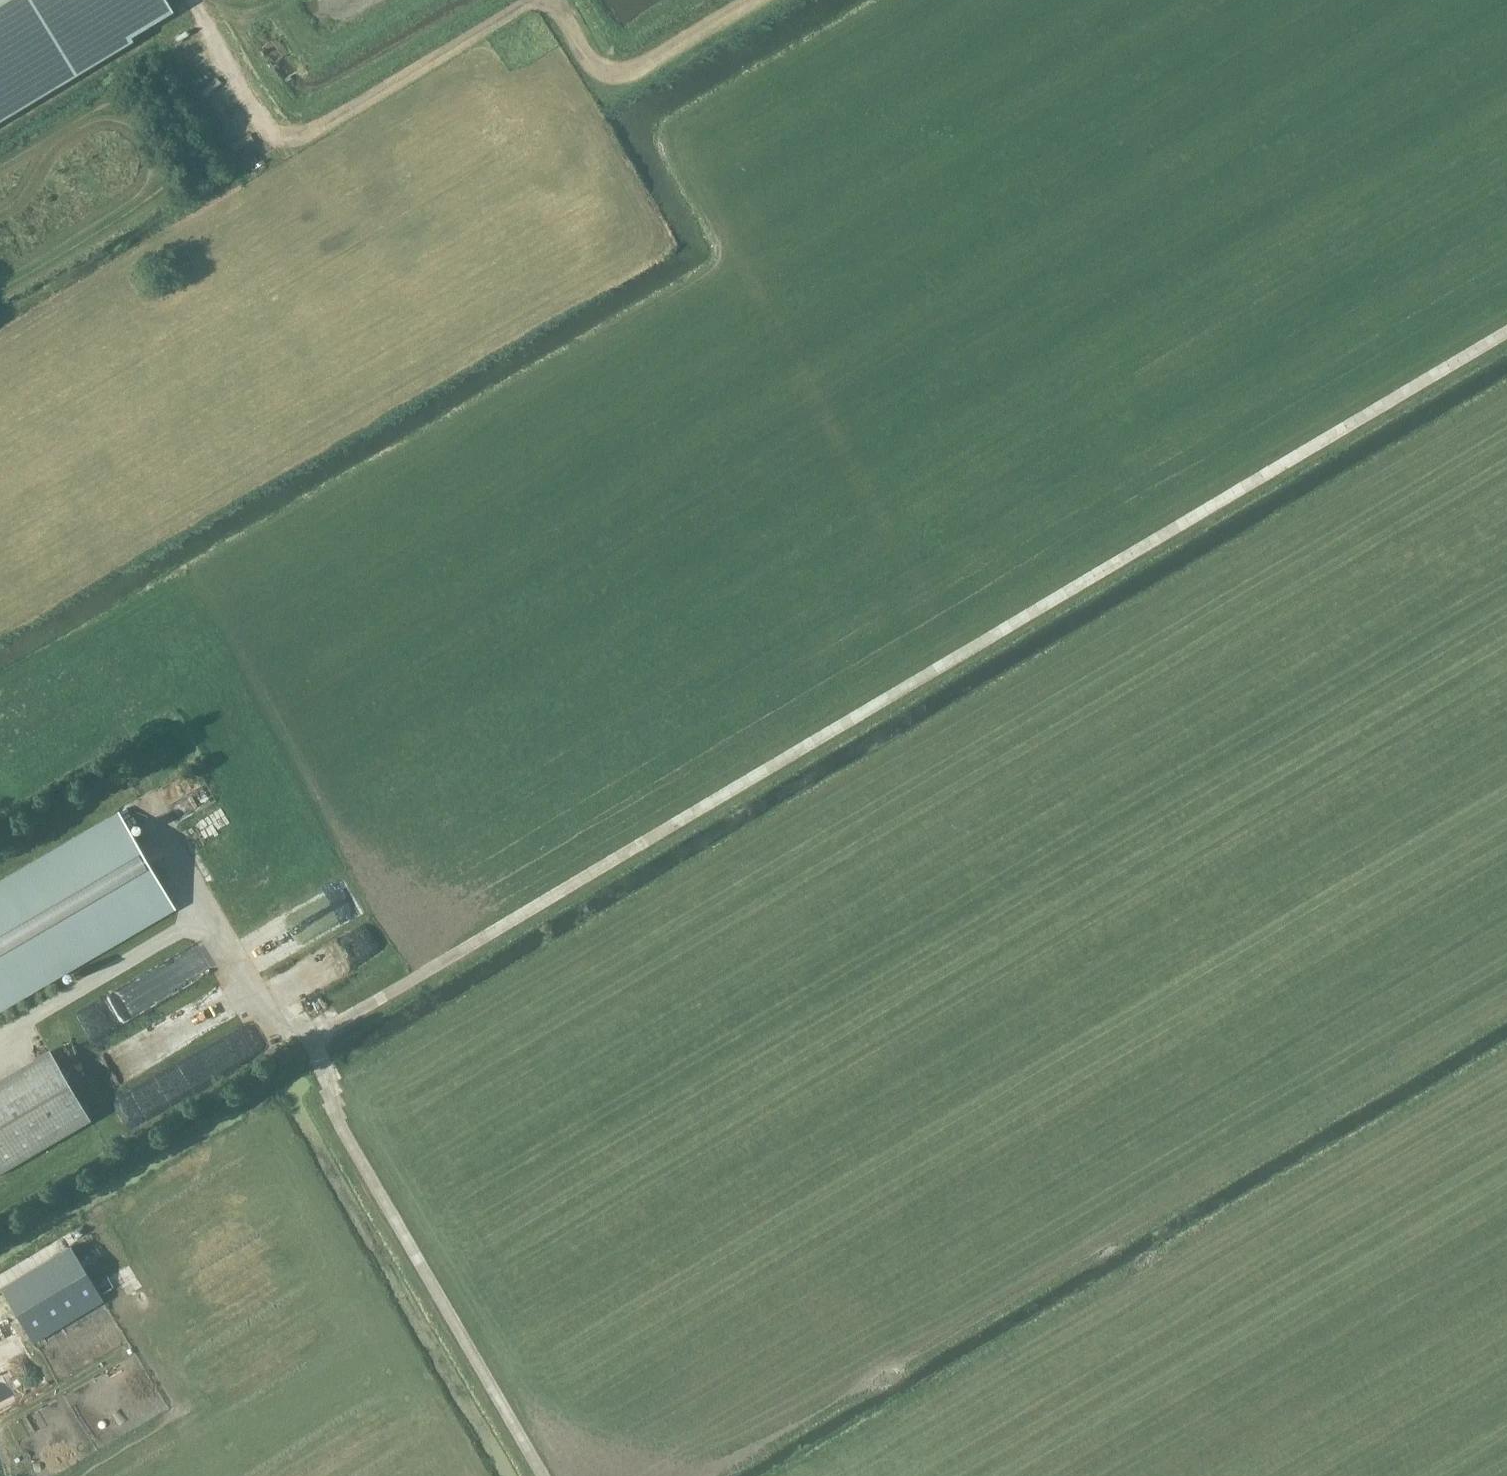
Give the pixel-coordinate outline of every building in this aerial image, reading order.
[(134,43),(132,39),(174,13),(166,0),(0,0),(0,124),(134,43)] [(191,95),(209,88),(202,71),(184,78),(191,95)] [(203,785),(170,804),(176,814),(209,796),(203,785)] [(0,882),(0,1012),(176,910),(119,812),(0,882)] [(88,1033),(172,995),(160,969),(76,1008),(88,1033)] [(128,1068),(223,1021),(210,995),(116,1042),(128,1068)] [(91,1121),(51,1052),(0,1081),(0,1174),(91,1121)] [(208,1056),(111,1099),(125,1129),(165,1111),(164,1108),(186,1097),(181,1084),(214,1069),(208,1056)] [(99,1072),(107,1087),(131,1074),(123,1059),(99,1072)] [(105,1301),(72,1246),(1,1288),(34,1344),(105,1301)]
